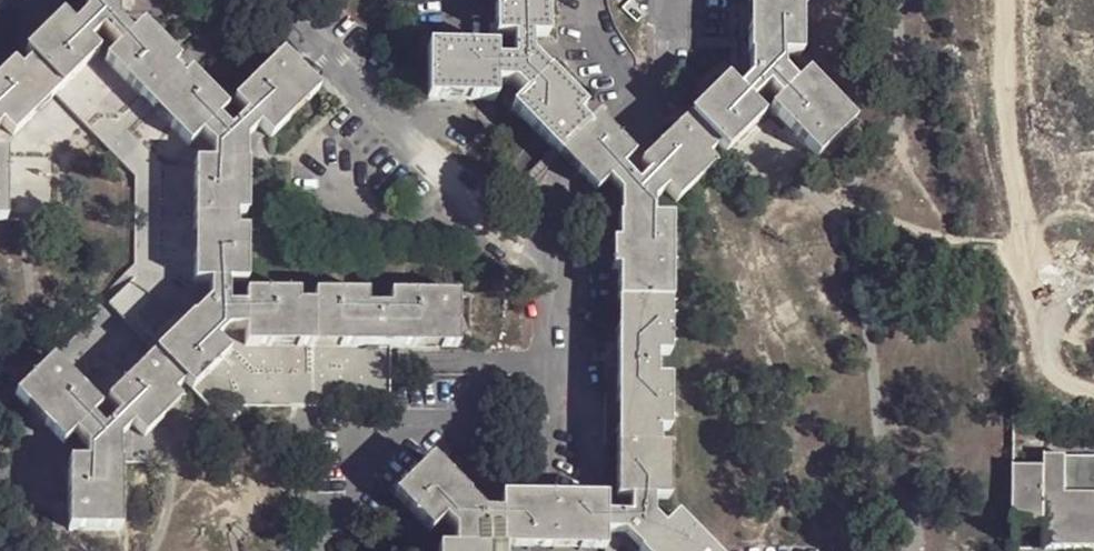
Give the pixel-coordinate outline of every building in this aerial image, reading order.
[(1,126),(12,137),(98,52),(89,43),(101,31),(118,48),(105,61),(189,146),(201,136),(213,148),(213,163),(195,163),(194,283),(209,284),(209,301),(192,317),(192,314),(107,399),(119,413),(104,429),(92,417),(101,407),(53,358),(16,395),(64,442),(75,432),(88,445),(87,460),(69,461),(69,529),(122,528),(122,461),(120,461),(120,438),(132,424),(145,436),(181,400),(174,392),(185,381),(192,388),(229,354),(217,341),(227,330),(245,329),(246,347),(457,348),(457,296),(390,295),(390,308),(366,308),(366,295),(314,295),(313,305),(298,304),(297,294),(245,294),(245,307),(228,308),(228,283),(246,283),(246,231),(236,231),(236,216),(247,216),(247,163),(245,163),(246,140),(259,128),(270,139),(318,91),(282,54),(234,102),(245,115),(229,132),(217,118),(226,110),(189,72),(182,80),(172,68),(179,61),(142,24),(131,35),(118,24),(120,0),(85,0),(85,14),(72,27),(61,16),(23,53),(26,54),(21,70),(13,63),(0,76),(0,127),(1,126)] [(494,38),(513,38),(513,62),(495,62),(495,49),(428,48),(427,101),(496,101),(496,85),(514,85),(524,95),(511,109),(579,177),(595,194),(607,183),(619,196),(617,219),(617,245),(611,245),(611,271),(617,271),(617,498),(629,498),(629,515),(606,515),(606,497),(588,497),(538,496),(501,496),(501,512),(484,512),(467,496),(467,494),(432,457),(394,495),(432,532),(444,519),(455,529),(455,547),(478,548),(478,531),(501,531),(502,549),(535,549),(588,549),(606,549),(606,533),(623,533),(640,550),(712,550),(677,514),(664,527),(653,515),(653,499),(670,499),(670,446),(659,446),(659,430),(671,430),(670,378),(658,378),(657,354),(670,354),(670,219),(652,219),(652,204),(665,191),(677,202),(725,155),(715,146),(767,89),(778,101),(762,118),(810,166),(854,123),(806,75),(794,86),(782,73),(781,57),(800,57),(800,0),(748,0),(749,80),(736,93),(725,81),(640,165),(648,174),(636,187),(620,169),(632,157),(616,137),(596,120),(588,127),(578,116),(585,108),(548,71),(547,73),(531,57),(531,38),(546,38),(547,0),(495,0),(494,38)] [(1011,457),(1016,531),(1043,531),(1044,550),(1093,550),(1093,457),(1011,457)]
